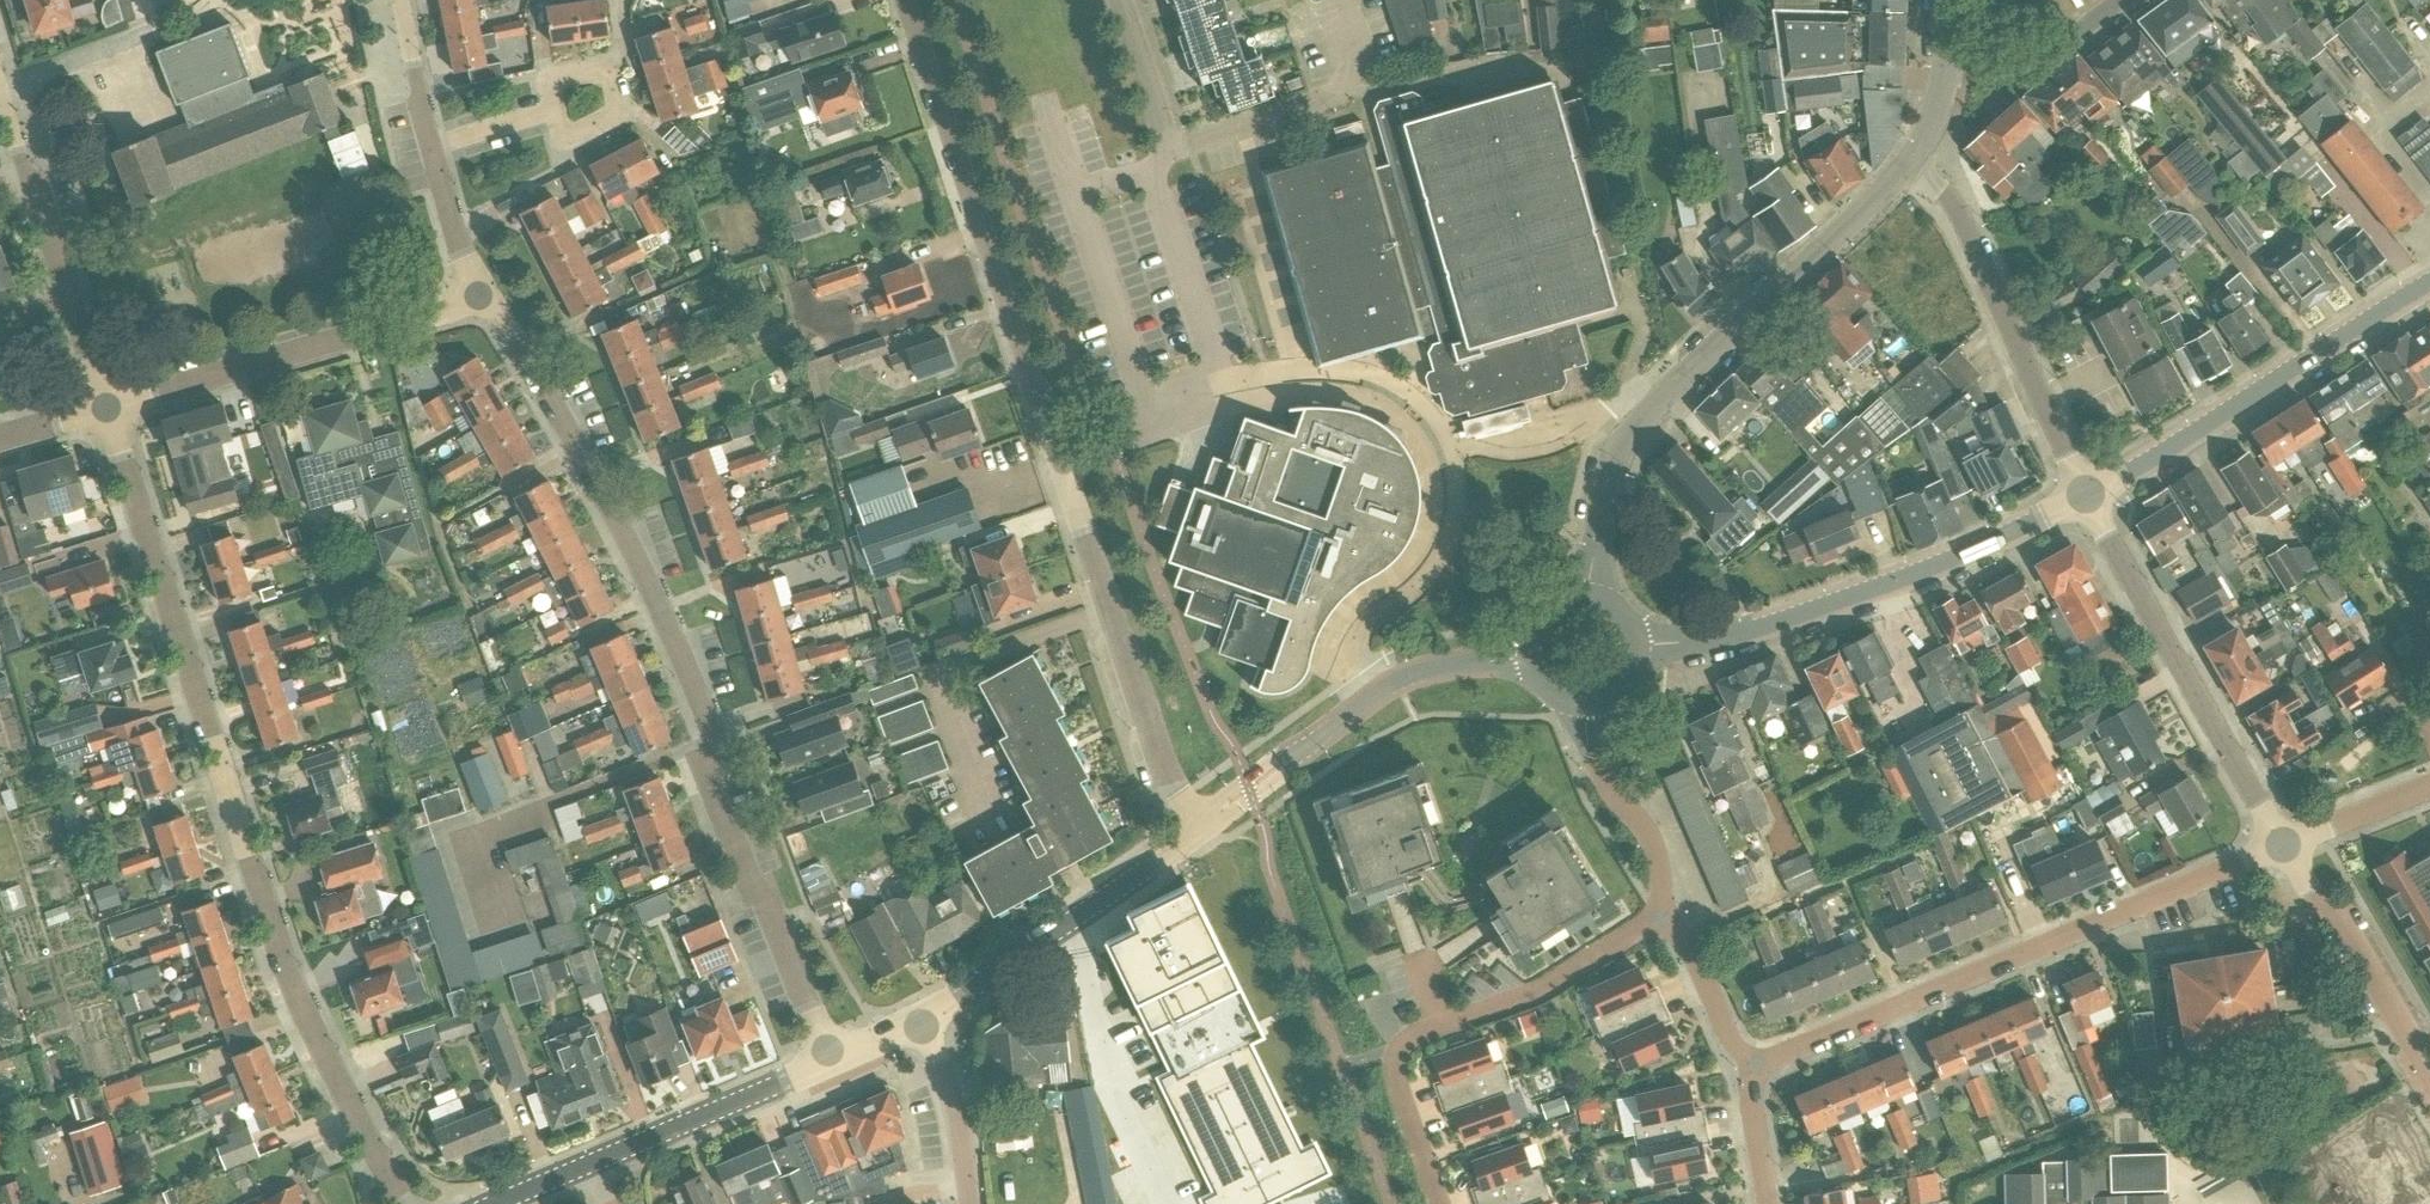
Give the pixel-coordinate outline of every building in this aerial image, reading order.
[(37,30),(39,30),(42,38),(59,33),(57,25),(73,20),(72,19),(97,12),(94,0),(28,0),(37,30)] [(128,22),(137,19),(131,0),(118,0),(125,22),(128,22)] [(444,11),(475,5),(474,0),(441,0),(444,11)] [(610,35),(605,0),(593,0),(576,2),(581,39),(610,35)] [(727,10),(756,0),(724,0),(727,10)] [(1198,84),(1219,77),(1230,110),(1274,95),(1263,61),(1247,66),(1225,0),(1170,0),(1198,84)] [(1402,52),(1416,48),(1418,56),(1427,53),(1426,52),(1435,50),(1425,0),(1385,0),(1402,52)] [(1536,6),(1541,49),(1561,46),(1560,34),(1556,4),(1555,4),(1555,0),(1539,0),(1540,6),(1536,6)] [(1555,4),(1556,4),(1560,34),(1561,46),(1574,45),(1574,43),(1576,43),(1574,33),(1574,27),(1583,26),(1579,0),(1555,0),(1555,4)] [(1851,9),(1867,10),(1867,9),(1905,9),(1905,0),(1851,0),(1851,9)] [(2198,0),(2162,0),(2136,18),(2165,55),(2195,33),(2205,45),(2222,33),(2213,20),(2212,20),(2198,0)] [(2311,29),(2311,30),(2303,20),(2302,20),(2288,0),(2206,0),(2212,8),(2219,3),(2244,34),(2254,27),(2265,42),(2288,27),(2310,57),(2325,47),(2311,29)] [(2334,28),(2340,35),(2393,102),(2424,77),(2387,30),(2368,7),(2363,0),(2346,0),(2341,4),(2350,15),(2334,28)] [(552,43),(581,39),(576,2),(547,7),(552,43)] [(475,5),(444,11),(450,41),(481,35),(475,5)] [(1812,10),(1772,9),(1777,44),(1781,77),(1782,87),(1857,76),(1857,73),(1840,75),(1840,73),(1863,70),(1863,65),(1871,66),(1871,61),(1902,63),(1904,63),(1905,14),(1870,13),(1818,10),(1812,10)] [(793,61),(845,43),(835,12),(769,35),(774,50),(787,45),(793,61)] [(703,13),(684,19),(689,35),(708,28),(703,13)] [(2340,35),(2334,28),(2325,18),(2311,29),(2325,47),(2340,35)] [(508,22),(511,36),(526,33),(523,19),(508,22)] [(739,59),(761,51),(759,44),(766,42),(759,20),(730,30),(739,59)] [(254,93),(248,77),(252,76),(231,21),(156,51),(177,104),(180,103),(188,124),(153,137),(153,135),(116,150),(137,206),(174,191),(173,187),(341,122),(322,72),(292,84),(290,79),(254,93)] [(481,35),(450,41),(456,71),(470,68),(473,82),(504,75),(501,61),(497,62),(487,64),(484,51),(499,48),(497,39),(511,36),(508,22),(494,25),(495,32),(481,35)] [(2109,40),(2148,88),(2162,77),(2169,86),(2177,87),(2185,81),(2174,67),(2170,70),(2131,22),(2109,40)] [(645,66),(681,54),(672,27),(663,29),(637,38),(645,66)] [(1716,29),(1691,33),(1693,45),(1718,40),(1716,29)] [(2126,106),(2148,88),(2109,40),(2087,57),(2126,106)] [(1633,71),(1659,68),(1657,46),(1631,49),(1633,71)] [(654,93),(724,71),(719,58),(685,68),(681,54),(645,66),(654,93)] [(2093,124),(2119,105),(2076,55),(2050,74),(2081,110),(2093,124)] [(1901,89),(1902,63),(1871,61),(1871,66),(1863,65),(1863,70),(1863,91),(1872,169),(1875,169),(1894,137),(1903,111),(1904,89),(1901,89)] [(2348,120),(2335,104),(2346,96),(2324,68),(2309,80),(2314,86),(2307,90),(2316,102),(2297,116),(2319,143),(2390,233),(2422,208),(2350,118),(2348,120)] [(724,71),(654,93),(663,121),(698,110),(694,96),(728,84),(724,71)] [(862,106),(861,103),(864,99),(861,89),(856,87),(850,71),(829,78),(828,76),(808,83),(809,85),(791,92),(784,72),(742,88),(750,125),(781,114),(785,123),(800,117),(803,126),(821,120),(826,135),(854,125),(849,111),(862,106)] [(2055,129),(2081,110),(2050,74),(2023,95),(2055,129)] [(1782,87),(1786,112),(1843,105),(1843,100),(1860,98),(1857,76),(1782,87)] [(2264,176),(2285,158),(2217,76),(2216,76),(2196,93),(2235,140),(2241,148),(2243,150),(2264,176)] [(1786,112),(1782,87),(1781,77),(1762,80),(1767,115),(1786,112)] [(1432,367),(1432,369),(1428,370),(1425,376),(1429,391),(1435,394),(1439,393),(1440,395),(1444,410),(1453,415),(1467,411),(1468,415),(1543,394),(1549,393),(1562,389),(1567,380),(1564,370),(1588,363),(1575,316),(1615,305),(1615,304),(1616,303),(1603,259),(1626,252),(1581,96),(1559,103),(1552,80),(1551,81),(1551,79),(1427,115),(1422,95),(1413,90),(1378,100),(1373,109),(1389,163),(1372,168),(1365,145),(1266,173),(1293,266),(1291,267),(1293,274),(1295,274),(1320,362),(1419,333),(1413,310),(1429,305),(1439,341),(1432,342),(1427,352),(1432,367)] [(2034,168),(2036,166),(2051,154),(2029,129),(2039,120),(2018,98),(1986,128),(2025,170),(2031,165),(2034,168)] [(1734,282),(1775,252),(1751,218),(1735,195),(1748,185),(1734,113),(1703,119),(1721,217),(1726,224),(1709,236),(1715,245),(1710,249),(1734,282)] [(2424,117),(2396,138),(2429,181),(2429,125),(2424,117)] [(1362,131),(1359,120),(1332,128),(1335,139),(1362,131)] [(1812,130),(1847,188),(1865,177),(1841,138),(1838,140),(1827,121),(1812,130)] [(697,124),(685,136),(698,148),(709,136),(697,124)] [(2031,165),(2025,170),(1986,128),(1965,149),(1981,167),(1978,169),(2005,199),(2016,189),(2026,201),(2038,201),(2048,191),(2048,179),(2036,166),(2034,168),(2031,165)] [(1828,199),(1847,188),(1812,130),(1799,138),(1803,158),(1804,160),(1828,199)] [(2165,157),(2148,170),(2172,198),(2187,183),(2201,200),(2219,204),(2224,180),(2189,137),(2165,157)] [(634,184),(660,171),(642,138),(616,152),(634,184)] [(2097,173),(2111,161),(2091,139),(2076,152),(2097,173)] [(2235,140),(2221,151),(2229,161),(2243,150),(2235,140)] [(608,198),(634,184),(616,152),(590,166),(608,198)] [(893,183),(885,160),(881,161),(881,160),(865,166),(864,163),(843,171),(844,172),(819,180),(825,199),(850,190),(855,204),(892,191),(891,188),(893,183)] [(2316,163),(2289,184),(2290,185),(2296,194),(2309,183),(2321,197),(2335,186),(2316,163)] [(1779,249),(1813,225),(1787,188),(1789,186),(1777,170),(1752,188),(1767,208),(1755,216),(1779,249)] [(521,212),(535,238),(567,221),(554,195),(561,192),(555,180),(534,191),(540,202),(531,207),(521,212)] [(805,220),(795,191),(772,199),(783,229),(790,226),(795,240),(823,230),(818,216),(805,220)] [(574,202),(580,214),(600,204),(594,192),(576,201),(574,202)] [(633,201),(642,219),(650,215),(648,213),(656,208),(648,193),(633,201)] [(2245,256),(2264,242),(2233,202),(2215,216),(2245,256)] [(1902,203),(1879,225),(1912,262),(1936,240),(1922,225),(1925,221),(1915,210),(1911,214),(1902,203)] [(606,217),(600,204),(580,214),(587,227),(606,217)] [(650,215),(642,219),(651,236),(666,228),(656,208),(648,213),(650,215)] [(2168,209),(2148,225),(2161,239),(2170,250),(2185,238),(2178,231),(2194,217),(2191,214),(2168,209)] [(2363,230),(2349,213),(2333,225),(2327,218),(2312,230),(2332,256),(2335,253),(2355,278),(2367,268),(2373,269),(2380,265),(2380,259),(2382,258),(2361,231),(2363,230)] [(574,233),(587,227),(580,214),(567,221),(535,238),(548,264),(581,247),(574,233)] [(2298,312),(2337,282),(2302,236),(2264,265),(2298,312)] [(640,244),(625,252),(627,258),(623,260),(626,265),(645,255),(640,244)] [(8,294),(5,287),(14,283),(14,282),(18,281),(12,266),(8,267),(3,253),(0,245),(0,297),(8,294)] [(2150,287),(2179,266),(2163,245),(2134,266),(2150,287)] [(581,247),(548,264),(561,289),(594,272),(592,269),(581,247)] [(698,248),(688,253),(693,262),(702,257),(698,248)] [(1699,274),(1691,260),(1684,249),(1660,265),(1677,293),(1673,296),(1693,318),(1720,294),(1701,272),(1699,274)] [(2090,297),(2124,268),(2106,249),(2073,278),(2090,297)] [(605,263),(606,265),(608,265),(611,272),(626,265),(623,260),(627,258),(625,252),(605,263)] [(1816,284),(1844,317),(1871,293),(1842,261),(1816,284)] [(895,311),(916,304),(915,301),(930,296),(918,263),(882,276),(887,290),(871,296),(878,316),(895,310),(895,311)] [(820,295),(863,281),(857,264),(815,278),(820,295)] [(594,272),(561,289),(575,315),(607,298),(601,286),(614,279),(611,272),(608,265),(606,266),(594,272)] [(2240,356),(2267,339),(2244,306),(2258,294),(2240,272),(2225,284),(2231,294),(2221,300),(2230,313),(2217,322),(2240,356)] [(1854,328),(1844,317),(1816,284),(1800,299),(1802,302),(1796,307),(1821,336),(1823,334),(1845,360),(1870,339),(1857,324),(1854,328)] [(680,298),(671,302),(677,316),(686,312),(680,298)] [(2134,299),(2093,321),(2118,368),(2160,347),(2134,299)] [(2177,313),(2171,300),(2157,307),(2164,320),(2160,322),(2175,350),(2183,347),(2201,380),(2229,365),(2210,329),(2193,338),(2179,312),(2177,313)] [(682,332),(677,334),(680,342),(700,334),(697,326),(720,316),(715,304),(702,309),(702,310),(692,314),(694,318),(678,325),(682,332)] [(661,341),(659,332),(657,328),(643,333),(637,319),(603,333),(614,360),(648,346),(661,341)] [(664,349),(680,342),(677,334),(682,332),(678,325),(659,332),(661,341),(664,349)] [(2409,338),(2406,334),(2403,336),(2371,356),(2403,405),(2404,404),(2407,410),(2423,399),(2419,393),(2429,386),(2429,325),(2409,338)] [(1911,344),(1902,333),(1882,350),(1891,361),(1911,344)] [(1774,334),(1736,371),(1761,398),(1760,399),(1763,403),(1765,405),(1779,421),(1811,457),(1830,477),(1836,484),(1843,478),(1868,459),(1885,446),(1858,416),(1847,426),(1823,448),(1803,426),(1828,404),(1826,402),(1802,376),(1794,367),(1800,362),(1774,334)] [(842,368),(889,352),(884,335),(837,351),(842,368)] [(952,370),(952,365),(954,364),(944,336),(908,349),(889,355),(895,373),(914,367),(918,377),(936,370),(940,375),(952,370)] [(624,386),(659,372),(648,346),(614,360),(624,386)] [(2160,347),(2118,368),(2141,412),(2183,390),(2160,347)] [(1945,383),(1970,362),(1957,348),(1933,368),(1926,360),(1930,357),(1928,355),(1892,386),(1921,420),(1953,392),(1945,383)] [(429,418),(492,381),(477,356),(445,375),(453,388),(423,404),(418,395),(402,401),(409,429),(429,418)] [(2384,400),(2379,392),(2383,389),(2364,360),(2336,379),(2365,423),(2371,419),(2374,423),(2392,412),(2391,411),(2393,409),(2386,398),(2384,400)] [(1961,390),(1962,391),(1981,374),(1970,362),(1945,383),(1953,392),(1956,395),(1961,390)] [(699,387),(702,395),(722,387),(715,371),(700,377),(703,385),(699,387)] [(635,413),(669,399),(659,372),(624,386),(635,413)] [(1720,438),(1723,436),(1759,403),(1732,374),(1695,410),(1720,438)] [(685,402),(702,395),(699,387),(703,385),(700,377),(679,385),(682,394),(685,402)] [(2358,427),(2365,423),(2336,379),(2308,398),(2326,426),(2327,425),(2335,436),(2345,450),(2364,437),(2358,427)] [(475,425),(506,406),(492,381),(429,418),(436,430),(467,412),(475,425)] [(1976,407),(1962,391),(1961,390),(1956,395),(1930,416),(1944,433),(1976,407)] [(1858,416),(1885,446),(1910,429),(1880,396),(1858,416)] [(358,422),(351,399),(304,412),(315,453),(296,458),(310,510),(364,494),(371,516),(374,515),(379,531),(375,532),(385,566),(422,555),(421,551),(431,548),(399,431),(373,438),(368,419),(358,422)] [(669,399),(635,413),(646,440),(680,426),(669,399)] [(2326,452),(2315,434),(2322,430),(2303,400),(2277,417),(2309,467),(2312,467),(2322,460),(2324,453),(2326,452)] [(231,477),(221,442),(233,438),(223,403),(164,420),(191,515),(239,501),(233,477),(231,477)] [(1982,498),(2027,474),(2011,446),(2021,442),(2004,403),(1971,418),(1983,446),(1961,457),(1982,498)] [(1351,410),(1336,407),(1320,405),(1305,406),(1289,407),(1289,409),(1294,409),(1303,408),(1295,433),(1245,416),(1229,461),(1213,456),(1202,488),(1195,485),(1193,490),(1169,482),(1155,524),(1178,532),(1168,560),(1181,565),(1174,586),(1192,592),(1184,614),(1227,629),(1219,652),(1258,666),(1252,684),(1250,683),(1249,684),(1252,686),(1255,688),(1258,689),(1261,690),(1264,691),(1267,692),(1271,692),(1274,692),(1277,692),(1280,691),(1284,691),(1287,689),(1290,688),(1293,686),(1295,685),(1298,682),(1300,680),(1302,678),(1304,675),(1306,672),(1307,669),(1309,666),(1310,663),(1310,660),(1313,649),(1316,639),(1321,628),(1326,619),(1332,610),(1339,601),(1347,593),(1355,586),(1364,580),(1374,574),(1381,570),(1387,566),(1393,561),(1398,555),(1403,549),(1407,543),(1411,536),(1414,529),(1417,522),(1419,514),(1420,507),(1420,499),(1420,491),(1420,484),(1418,476),(1416,469),(1413,462),(1410,455),(1406,448),(1402,442),(1397,436),(1391,430),(1386,425),(1379,421),(1378,423),(1380,424),(1379,427),(1362,421),(1364,415),(1366,416),(1366,414),(1351,410)] [(488,449),(521,431),(506,406),(475,425),(488,449)] [(980,441),(968,408),(945,417),(943,410),(892,428),(903,461),(940,448),(942,454),(980,441)] [(2403,412),(2390,421),(2408,446),(2404,449),(2424,478),(2428,483),(2416,490),(2429,511),(2429,450),(2421,437),(2408,418),(2403,412)] [(876,439),(891,434),(885,416),(847,429),(848,431),(853,447),(855,447),(876,439)] [(2304,466),(2309,467),(2277,417),(2250,434),(2262,453),(2258,456),(2264,465),(2288,502),(2289,502),(2299,518),(2320,505),(2303,479),(2293,485),(2287,475),(2283,470),(2288,467),(2281,456),(2293,448),(2304,466)] [(287,501),(301,496),(274,420),(261,424),(287,501)] [(488,449),(477,456),(480,464),(483,468),(496,461),(503,475),(535,456),(521,431),(488,449)] [(2421,437),(2429,450),(2429,431),(2421,437)] [(2367,486),(2345,450),(2335,436),(2324,443),(2334,458),(2328,462),(2350,497),(2367,486)] [(1732,503),(1677,441),(1670,447),(1664,441),(1652,453),(1657,459),(1651,465),(1711,533),(1709,534),(1711,536),(1705,542),(1716,553),(1722,548),(1726,553),(1756,527),(1750,521),(1759,514),(1744,499),(1741,495),(1732,503)] [(1941,479),(1959,471),(1945,446),(1930,454),(1941,479)] [(683,487),(718,474),(708,447),(673,459),(683,487)] [(480,464),(477,456),(473,449),(455,459),(459,467),(462,466),(465,473),(480,464)] [(752,463),(755,470),(770,465),(765,449),(745,455),(748,464),(752,463)] [(2288,502),(2264,465),(2257,470),(2246,453),(2223,468),(2251,513),(2263,505),(2269,514),(2288,502)] [(23,559),(51,550),(45,527),(60,523),(58,513),(88,504),(73,454),(19,470),(21,477),(2,482),(23,559)] [(734,478),(755,470),(752,463),(748,464),(745,455),(728,461),(734,478)] [(447,483),(465,473),(462,466),(459,467),(455,459),(439,469),(447,483)] [(1888,507),(1868,459),(1843,478),(1856,509),(1849,512),(1849,510),(1784,538),(1794,561),(1814,552),(1818,561),(1837,553),(1834,545),(1859,534),(1853,521),(1888,507)] [(916,506),(901,465),(852,483),(866,522),(857,526),(871,565),(880,562),(979,526),(965,488),(916,506)] [(2234,529),(2225,514),(2196,468),(2169,485),(2193,523),(2197,531),(2198,530),(2204,526),(2215,542),(2213,543),(2219,554),(2215,556),(2226,574),(2239,566),(2229,550),(2237,546),(2231,537),(2234,529)] [(692,514),(727,501),(718,474),(683,487),(692,514)] [(529,522),(562,506),(549,479),(516,496),(524,511),(510,517),(512,521),(517,529),(529,522)] [(1941,479),(1896,498),(1917,548),(1962,528),(1950,499),(1941,479)] [(1778,523),(1801,503),(1782,483),(1760,503),(1778,523)] [(2197,531),(2193,523),(2192,524),(2190,522),(2188,523),(2166,487),(2142,502),(2151,517),(2137,526),(2154,554),(2162,567),(2178,557),(2171,544),(2178,540),(2179,542),(2187,537),(2197,552),(2194,554),(2205,573),(2176,590),(2195,623),(2232,603),(2224,589),(2232,585),(2198,530),(2197,531)] [(727,501),(692,514),(702,541),(737,528),(733,518),(727,501)] [(784,503),(763,510),(766,518),(770,517),(773,524),(779,522),(789,519),(786,511),(784,503)] [(542,548),(575,531),(562,506),(529,522),(542,548)] [(753,531),(773,524),(770,517),(766,518),(763,510),(747,515),(753,531)] [(233,534),(228,520),(208,527),(213,541),(203,544),(212,574),(243,564),(233,534)] [(498,538),(501,537),(505,544),(520,536),(517,529),(512,521),(494,530),(498,538)] [(21,562),(13,533),(10,523),(0,526),(0,562),(1,567),(21,562)] [(737,528),(702,541),(711,568),(746,556),(737,528)] [(498,538),(494,530),(478,538),(485,554),(505,544),(501,537),(498,538)] [(555,573),(588,557),(575,531),(542,548),(555,573)] [(984,581),(1024,567),(1013,534),(975,547),(974,542),(959,547),(966,566),(978,562),(984,581)] [(2285,590),(2307,578),(2285,543),(2264,556),(2285,590)] [(269,548),(273,561),(287,557),(283,544),(269,548)] [(2113,622),(2104,605),(2086,574),(2088,573),(2073,545),(2037,565),(2059,605),(2045,613),(2065,648),(2079,641),(2089,659),(2117,644),(2107,625),(2113,622)] [(831,550),(835,560),(844,557),(841,547),(831,550)] [(273,561),(269,548),(254,553),(258,566),(273,561)] [(554,606),(601,582),(588,557),(555,573),(542,579),(546,588),(554,606)] [(115,595),(104,560),(48,578),(53,594),(72,588),(78,607),(115,595)] [(35,583),(28,563),(0,571),(0,594),(35,583)] [(243,564),(212,574),(222,603),(252,593),(243,564)] [(1036,600),(1024,567),(984,581),(972,585),(979,605),(986,623),(998,619),(996,614),(1036,600)] [(2332,602),(2345,593),(2329,568),(2315,576),(2332,602)] [(2026,622),(2018,607),(2032,599),(2017,571),(1980,592),(1995,620),(1997,619),(2004,633),(2026,622)] [(539,572),(519,581),(523,589),(526,588),(530,595),(546,588),(542,579),(539,572)] [(745,617),(781,607),(772,578),(737,589),(745,617)] [(512,605),(530,595),(526,588),(523,589),(519,581),(504,589),(512,605)] [(601,582),(554,606),(555,607),(568,600),(575,613),(545,628),(552,644),(571,635),(569,631),(614,608),(601,582)] [(834,600),(833,598),(829,584),(808,589),(811,598),(815,597),(817,605),(834,600)] [(796,611),(817,605),(815,597),(811,598),(808,589),(791,594),(796,611)] [(1957,608),(1952,599),(1933,609),(1951,643),(1953,642),(1960,654),(1983,641),(1977,629),(1986,624),(1972,600),(1957,608)] [(2291,633),(2290,632),(2270,600),(2259,606),(2272,627),(2254,637),(2252,634),(2243,639),(2236,628),(2206,646),(2221,673),(2291,633)] [(753,645),(789,634),(781,607),(745,617),(753,645)] [(240,659),(270,650),(261,621),(231,630),(240,659)] [(940,658),(976,645),(970,627),(934,640),(940,658)] [(311,629),(297,634),(301,648),(315,643),(311,629)] [(590,680),(637,660),(626,633),(592,647),(593,651),(580,656),(587,672),(590,680)] [(1891,666),(1874,633),(1852,643),(1849,641),(1841,645),(1841,649),(1839,650),(1857,684),(1866,679),(1878,703),(1900,692),(1888,668),(1891,666)] [(2291,633),(2221,673),(2237,700),(2267,682),(2261,671),(2274,663),(2272,661),(2288,651),(2288,650),(2298,645),(2291,633)] [(286,652),(301,648),(297,634),(282,639),(286,652)] [(761,672),(796,662),(789,634),(753,645),(761,672)] [(130,654),(125,638),(80,652),(81,655),(77,655),(75,648),(51,656),(59,680),(82,672),(82,671),(86,670),(92,690),(138,675),(137,672),(139,667),(136,660),(132,658),(131,654),(130,654)] [(887,646),(897,672),(918,665),(908,638),(887,646)] [(845,639),(825,645),(827,653),(831,652),(833,660),(850,655),(845,639)] [(1888,751),(1893,760),(1912,796),(1932,836),(1946,830),(2020,791),(2027,804),(2069,782),(2033,714),(2032,714),(2026,702),(1987,722),(1979,706),(1945,643),(1917,657),(1927,675),(1923,689),(1941,722),(1888,751)] [(812,666),(833,660),(831,652),(827,653),(825,645),(807,650),(810,658),(812,666)] [(2366,692),(2389,678),(2370,647),(2347,662),(2366,692)] [(249,689),(280,679),(270,650),(240,659),(249,689)] [(994,914),(1054,882),(1049,873),(1113,838),(1081,780),(1089,775),(1057,717),(1065,712),(1032,652),(979,682),(1007,733),(999,738),(1031,796),(1023,801),(1034,822),(964,860),(994,914)] [(1834,656),(1831,654),(1822,659),(1821,662),(1805,670),(1824,708),(1825,708),(1832,722),(1847,756),(1864,748),(1841,700),(1855,693),(1836,655),(1834,656)] [(1753,666),(1775,714),(1783,710),(1799,744),(1829,730),(1811,694),(1799,699),(1792,686),(1790,686),(1775,655),(1753,666)] [(614,700),(648,686),(637,660),(590,680),(587,672),(570,678),(574,686),(571,688),(574,696),(573,696),(575,699),(608,686),(614,700)] [(796,662),(761,672),(769,700),(805,690),(796,662)] [(2344,707),(2366,692),(2347,662),(2324,677),(2344,707)] [(509,692),(528,683),(520,666),(502,675),(501,675),(509,692)] [(1761,720),(1775,714),(1753,666),(1717,682),(1732,713),(1749,705),(1756,720),(1761,720)] [(913,673),(904,676),(909,691),(918,687),(913,673)] [(900,694),(909,691),(904,676),(895,680),(900,694)] [(466,707),(485,700),(477,678),(457,685),(466,707)] [(571,688),(574,686),(570,678),(550,686),(558,703),(573,696),(574,696),(571,688)] [(259,718),(289,708),(280,679),(249,689),(259,718)] [(900,694),(895,680),(886,683),(891,697),(900,694)] [(1979,706),(1987,722),(2026,702),(2032,699),(2025,682),(1979,706)] [(882,701),(891,697),(886,683),(877,686),(882,701)] [(613,732),(659,713),(648,686),(614,700),(619,713),(606,718),(609,725),(613,732)] [(873,704),(882,701),(877,686),(868,690),(867,687),(871,699),(873,704)] [(329,687),(315,692),(319,705),(334,701),(329,687)] [(855,704),(871,699),(867,687),(851,693),(851,691),(787,714),(792,730),(776,736),(787,765),(847,743),(838,717),(857,710),(855,704)] [(2292,723),(2286,713),(2302,704),(2294,690),(2278,698),(2278,700),(2247,718),(2260,741),(2292,723)] [(305,710),(319,705),(315,692),(301,697),(305,710)] [(923,699),(914,703),(919,717),(928,713),(923,699)] [(538,702),(507,714),(518,742),(552,727),(541,700),(537,701),(538,702)] [(2095,727),(2101,738),(2111,733),(2134,773),(2162,757),(2144,725),(2149,722),(2138,702),(2095,727)] [(34,721),(40,742),(42,748),(87,735),(104,729),(103,728),(96,703),(69,711),(34,721)] [(910,720),(919,717),(914,703),(905,706),(910,720)] [(901,724),(910,720),(905,706),(896,709),(901,724)] [(1724,756),(1737,784),(1751,777),(1738,749),(1743,747),(1724,708),(1720,709),(1716,706),(1710,709),(1711,714),(1703,718),(1722,757),(1724,756)] [(268,747),(298,737),(289,708),(259,718),(268,747)] [(892,727),(901,724),(896,709),(887,713),(892,727)] [(671,740),(659,713),(613,732),(616,740),(613,741),(616,748),(632,742),(637,754),(671,740)] [(878,716),(883,730),(892,727),(887,713),(878,716)] [(933,728),(928,713),(919,717),(924,731),(933,728)] [(157,728),(153,730),(148,714),(112,725),(103,728),(104,729),(87,735),(92,751),(109,746),(113,760),(104,763),(106,771),(110,784),(126,779),(123,773),(136,768),(167,758),(157,728)] [(1722,757),(1703,718),(1699,719),(1695,716),(1688,720),(1689,724),(1685,726),(1703,764),(1700,766),(1714,795),(1737,784),(1724,756),(1722,757)] [(924,731),(919,717),(910,720),(915,734),(924,731)] [(2062,749),(2071,744),(2088,735),(2079,718),(2053,732),(2062,749)] [(915,734),(910,720),(901,724),(906,738),(915,734)] [(2292,723),(2260,741),(2275,766),(2306,747),(2306,746),(2322,737),(2314,723),(2297,732),(2292,723)] [(892,727),(897,741),(906,738),(901,724),(892,727)] [(589,733),(593,741),(596,739),(599,747),(616,740),(613,732),(609,725),(589,733)] [(897,741),(892,727),(883,730),(888,745),(897,741)] [(513,780),(528,774),(513,731),(497,737),(513,780)] [(593,741),(589,733),(573,740),(580,755),(599,747),(596,739),(593,741)] [(938,740),(929,743),(934,757),(943,754),(938,740)] [(934,757),(929,743),(920,746),(925,760),(934,757)] [(916,764),(925,760),(920,746),(911,750),(916,764)] [(348,781),(337,748),(302,759),(309,777),(312,777),(319,796),(286,806),(291,822),(288,827),(291,834),(296,836),(297,839),(332,828),(326,810),(343,805),(336,785),(348,781)] [(916,764),(911,750),(902,753),(907,767),(916,764)] [(480,809),(506,799),(488,753),(462,763),(480,809)] [(893,756),(898,771),(907,767),(902,753),(893,756)] [(943,754),(934,757),(939,771),(948,768),(943,754)] [(930,775),(939,771),(934,757),(925,760),(930,775)] [(136,768),(146,797),(176,787),(167,758),(136,768)] [(925,760),(916,764),(922,778),(930,775),(925,760)] [(1439,818),(1425,780),(1430,778),(1423,760),(1406,766),(1408,770),(1332,797),(1330,794),(1313,800),(1319,818),(1322,817),(1354,905),(1406,886),(1400,870),(1433,858),(1421,824),(1439,818)] [(863,790),(852,762),(794,783),(805,814),(820,808),(825,821),(874,804),(869,789),(863,790)] [(913,782),(922,778),(916,764),(907,767),(913,782)] [(913,782),(907,767),(898,771),(904,785),(913,782)] [(1670,792),(1696,781),(1690,768),(1664,779),(1670,792)] [(96,789),(110,784),(106,771),(92,775),(96,789)] [(2182,781),(2178,774),(2139,797),(2150,816),(2167,806),(2181,830),(2185,827),(2188,830),(2195,825),(2195,822),(2209,814),(2188,778),(2182,781)] [(622,822),(670,804),(659,776),(625,789),(630,804),(616,810),(617,814),(622,822)] [(1676,805),(1701,794),(1696,781),(1670,792),(1676,805)] [(2091,807),(2121,791),(2116,781),(2086,797),(2091,807)] [(877,800),(892,794),(887,783),(873,788),(877,800)] [(1756,829),(1770,822),(1764,810),(1766,809),(1756,786),(1741,793),(1756,829)] [(459,787),(446,791),(454,815),(466,811),(459,787)] [(454,815),(446,791),(434,795),(442,819),(454,815)] [(2091,807),(2095,814),(2100,822),(2101,822),(2102,824),(2127,810),(2119,795),(2123,793),(2121,791),(2091,807)] [(1743,836),(1756,829),(1741,793),(1727,800),(1743,836)] [(1682,819),(1707,807),(1701,794),(1676,805),(1682,819)] [(442,819),(434,795),(422,799),(430,823),(442,819)] [(2091,807),(2086,797),(2072,805),(2086,830),(2100,822),(2095,814),(2091,807)] [(605,828),(602,820),(584,826),(583,825),(578,826),(575,818),(581,816),(577,802),(555,810),(566,842),(585,836),(588,843),(605,837),(602,829),(605,828)] [(645,844),(680,831),(670,804),(622,822),(635,818),(645,844)] [(1687,832),(1713,820),(1707,807),(1682,819),(1687,832)] [(1519,962),(1611,904),(1553,812),(1506,841),(1516,857),(1486,876),(1504,906),(1490,915),(1519,962)] [(622,822),(617,814),(602,820),(605,828),(602,829),(605,837),(625,829),(622,822)] [(165,854),(195,844),(185,815),(155,825),(165,854)] [(1693,845),(1719,833),(1713,820),(1687,832),(1693,845)] [(430,823),(405,831),(409,843),(434,835),(430,823)] [(1946,830),(1932,836),(1930,837),(1940,862),(1956,855),(1946,830)] [(680,831),(645,844),(655,871),(642,876),(638,864),(618,871),(624,887),(643,880),(646,887),(664,880),(660,869),(690,858),(680,831)] [(1699,858),(1725,846),(1719,833),(1693,845),(1699,858)] [(438,848),(434,835),(409,843),(413,856),(438,848)] [(2078,890),(2063,853),(2045,861),(2034,835),(2013,844),(2031,887),(2040,883),(2048,903),(2078,890)] [(556,853),(550,837),(507,851),(512,868),(556,853)] [(326,932),(365,920),(364,918),(384,912),(374,880),(385,877),(374,840),(317,858),(329,894),(316,898),(320,914),(318,918),(321,927),(325,928),(326,932)] [(2063,853),(2078,890),(2109,877),(2094,841),(2063,853)] [(195,844),(165,854),(175,883),(205,873),(195,844)] [(1705,871),(1731,860),(1725,846),(1699,858),(1705,871)] [(413,870),(442,860),(438,848),(413,856),(409,857),(413,870)] [(1791,896),(1823,881),(1808,851),(1777,865),(1791,896)] [(140,870),(154,865),(149,852),(135,856),(140,870)] [(2411,865),(2404,852),(2375,869),(2390,894),(2386,897),(2398,917),(2410,910),(2416,921),(2404,928),(2416,948),(2428,941),(2429,945),(2429,854),(2411,865)] [(86,857),(74,862),(81,880),(117,867),(113,854),(88,862),(86,857)] [(1940,862),(1943,870),(1950,887),(1967,880),(1960,863),(1956,855),(1940,862)] [(125,875),(140,870),(135,856),(121,861),(125,875)] [(417,883),(447,873),(442,860),(413,870),(417,883)] [(805,881),(826,871),(820,860),(800,869),(805,881)] [(1736,873),(1735,869),(1731,860),(1705,871),(1711,884),(1736,873)] [(1735,869),(1736,873),(1742,886),(1744,889),(1757,883),(1748,863),(1735,869)] [(1883,873),(1890,891),(1907,885),(1899,867),(1883,873)] [(831,882),(826,871),(805,881),(810,892),(831,882)] [(451,886),(447,873),(417,883),(422,896),(451,886)] [(1717,897),(1742,886),(1736,873),(1711,884),(1717,897)] [(879,904),(909,960),(983,920),(961,880),(938,892),(929,876),(879,904)] [(1109,941),(1117,957),(1124,954),(1130,966),(1123,969),(1131,985),(1137,982),(1143,994),(1136,997),(1144,1014),(1151,1010),(1157,1022),(1150,1026),(1160,1044),(1163,1043),(1171,1059),(1168,1060),(1172,1070),(1159,1077),(1168,1096),(1172,1094),(1180,1110),(1176,1112),(1186,1131),(1189,1129),(1197,1146),(1194,1147),(1203,1167),(1206,1165),(1214,1181),(1211,1183),(1215,1191),(1202,1198),(1205,1203),(1261,1203),(1328,1172),(1315,1143),(1301,1150),(1297,1141),(1294,1142),(1286,1126),(1289,1124),(1280,1105),(1276,1107),(1268,1091),(1272,1089),(1263,1070),(1259,1071),(1252,1055),(1255,1054),(1249,1042),(1262,1036),(1254,1018),(1251,1020),(1242,1004),(1246,1003),(1237,983),(1231,986),(1226,974),(1232,971),(1223,955),(1216,958),(1211,946),(1218,943),(1210,926),(1203,929),(1197,918),(1204,914),(1188,884),(1141,908),(1146,922),(1109,941)] [(1914,902),(1907,885),(1890,891),(1897,909),(1914,902)] [(455,899),(451,886),(422,896),(426,909),(455,899)] [(1748,898),(1744,889),(1742,886),(1717,897),(1722,909),(1748,898)] [(1964,898),(1978,932),(2005,920),(1991,887),(1964,898)] [(818,917),(845,907),(839,892),(814,902),(818,917)] [(109,898),(111,912),(133,908),(130,895),(109,898)] [(1952,943),(1978,932),(1964,898),(1937,910),(1952,943)] [(459,912),(455,899),(426,909),(430,922),(459,912)] [(184,910),(194,940),(224,930),(214,900),(184,910)] [(1804,907),(1812,925),(1829,918),(1821,900),(1804,907)] [(879,977),(909,960),(879,904),(865,912),(867,916),(856,922),(864,936),(858,940),(879,977)] [(113,940),(137,932),(167,922),(161,906),(120,919),(108,923),(110,928),(109,928),(113,940)] [(1925,954),(1952,943),(1937,910),(1911,921),(1925,954)] [(464,925),(459,912),(430,922),(435,935),(464,925)] [(424,914),(404,921),(414,948),(434,941),(424,914)] [(691,926),(686,914),(677,918),(682,929),(681,929),(700,976),(739,960),(720,914),(691,926)] [(580,917),(580,915),(558,923),(541,929),(549,956),(584,944),(576,919),(580,917)] [(1836,936),(1829,918),(1812,925),(1819,943),(1836,936)] [(612,945),(618,928),(597,919),(590,936),(612,945)] [(1898,966),(1925,954),(1911,921),(1884,932),(1898,966)] [(1752,929),(1759,947),(1775,940),(1768,922),(1752,929)] [(468,938),(464,925),(435,935),(439,947),(468,938)] [(234,959),(224,930),(194,940),(203,969),(234,959)] [(526,934),(512,939),(521,968),(534,963),(526,934)] [(362,1016),(404,1001),(398,984),(417,978),(403,936),(365,949),(372,968),(379,965),(382,973),(352,983),(357,999),(355,1002),(358,1011),(361,1012),(362,1016)] [(163,942),(168,956),(182,951),(180,944),(178,938),(163,942)] [(472,951),(468,938),(439,947),(452,989),(472,951)] [(512,939),(499,943),(508,972),(521,968),(512,939)] [(1783,958),(1775,940),(1759,947),(1766,965),(1783,958)] [(1847,987),(1875,975),(1860,941),(1833,952),(1847,987)] [(168,956),(163,942),(149,947),(154,961),(168,956)] [(499,943),(485,947),(494,976),(508,972),(499,943)] [(485,947),(472,951),(452,989),(494,976),(485,947)] [(578,988),(604,979),(593,947),(567,956),(578,988)] [(2278,1043),(2274,1024),(2274,1023),(2262,950),(2173,965),(2185,1038),(2210,1034),(2212,1046),(2217,1046),(2218,1053),(2247,1048),(2247,1047),(2278,1043)] [(1821,999),(1847,987),(1833,952),(1806,964),(1821,999)] [(542,1003),(559,998),(554,981),(570,976),(564,957),(531,967),(542,1003)] [(213,998),(243,987),(234,959),(203,969),(208,982),(185,990),(188,998),(197,995),(200,1002),(213,998)] [(1794,1010),(1821,999),(1806,964),(1779,975),(1794,1010)] [(1599,1032),(1663,1004),(1656,989),(1648,992),(1637,967),(1589,988),(1600,1013),(1593,1017),(1599,1032)] [(511,975),(514,983),(532,978),(529,969),(511,975)] [(2107,999),(2096,973),(2064,986),(2073,1009),(2058,1015),(2072,1049),(2074,1048),(2101,1112),(2116,1106),(2111,1093),(2090,1042),(2090,1041),(2085,1029),(2093,1025),(2088,1014),(2112,1004),(2110,998),(2107,999)] [(129,974),(114,979),(119,994),(134,988),(129,974)] [(1767,1022),(1794,1010),(1779,975),(1752,987),(1767,1022)] [(243,987),(213,998),(223,1027),(253,1017),(243,987)] [(122,1015),(141,1009),(135,992),(117,999),(122,1015)] [(731,1015),(723,997),(697,1007),(699,1011),(682,1018),(698,1057),(715,1050),(717,1054),(742,1044),(742,1043),(761,1035),(749,1008),(731,1015)] [(2005,1010),(2019,1043),(2046,1032),(2044,1027),(2032,998),(2005,1010)] [(200,1002),(170,1011),(173,1018),(202,1009),(200,1002)] [(1663,1004),(1599,1032),(1606,1047),(1614,1044),(1625,1069),(1673,1048),(1662,1023),(1669,1019),(1663,1004)] [(1029,1021),(1019,1007),(985,1032),(985,1033),(991,1087),(1045,1082),(1044,1064),(1071,1061),(1066,1017),(1029,1021)] [(506,1093),(522,1086),(531,1083),(501,1008),(476,1018),(506,1093)] [(646,1083),(677,1070),(666,1041),(676,1037),(665,1009),(638,1020),(645,1037),(630,1043),(646,1083)] [(1979,1021),(1993,1054),(2019,1043),(2005,1010),(1979,1021)] [(47,1032),(77,1026),(75,1011),(45,1017),(47,1032)] [(2135,1049),(2157,1047),(2153,1011),(2131,1013),(2135,1049)] [(442,1041),(476,1030),(470,1012),(436,1022),(442,1041)] [(1979,1021),(1953,1032),(1967,1065),(1993,1054),(1979,1021)] [(592,1074),(609,1067),(593,1024),(579,1029),(574,1026),(563,1030),(562,1035),(546,1041),(555,1064),(569,1059),(584,1053),(592,1074)] [(153,1062),(185,1051),(178,1031),(146,1041),(153,1062)] [(1967,1065),(1953,1032),(1926,1043),(1931,1056),(1939,1075),(1940,1077),(1953,1071),(1959,1086),(1965,1084),(1973,1101),(1980,1098),(1979,1095),(1988,1091),(1981,1075),(1972,1079),(1967,1065)] [(1442,1100),(1507,1077),(1501,1061),(1493,1064),(1484,1038),(1435,1056),(1444,1082),(1436,1084),(1442,1100)] [(449,1076),(435,1041),(396,1056),(405,1078),(426,1070),(431,1083),(449,1076)] [(247,1084),(276,1072),(264,1043),(235,1055),(247,1084)] [(0,1051),(0,1070),(12,1066),(6,1049),(0,1051)] [(1888,1098),(1916,1086),(1901,1052),(1874,1063),(1888,1098)] [(2032,1075),(2041,1071),(2034,1053),(2033,1052),(2026,1055),(2017,1059),(2024,1075),(2031,1072),(2032,1075)] [(609,1067),(592,1074),(584,1053),(569,1059),(588,1114),(622,1101),(609,1067)] [(555,1126),(588,1114),(569,1059),(555,1064),(558,1073),(538,1081),(555,1126)] [(1862,1109),(1888,1098),(1874,1063),(1848,1074),(1862,1109)] [(2032,1094),(2048,1087),(2041,1071),(2032,1075),(2031,1072),(2024,1075),(2032,1094)] [(220,1100),(216,1089),(202,1095),(211,1116),(253,1099),(258,1111),(254,1113),(261,1130),(295,1117),(276,1072),(247,1084),(234,1089),(232,1090),(234,1095),(220,1100)] [(1836,1120),(1862,1109),(1848,1074),(1821,1086),(1836,1120)] [(111,1112),(147,1100),(139,1075),(103,1086),(111,1112)] [(1507,1077),(1442,1100),(1447,1116),(1455,1113),(1464,1139),(1514,1121),(1505,1095),(1513,1093),(1507,1077)] [(2130,1081),(2114,1087),(2118,1097),(2134,1090),(2130,1081)] [(232,1090),(234,1089),(230,1083),(216,1089),(220,1100),(234,1095),(232,1090)] [(1637,1139),(1705,1125),(1701,1109),(1693,1110),(1688,1084),(1636,1095),(1642,1121),(1634,1123),(1637,1139)] [(906,1166),(898,1135),(902,1134),(895,1117),(899,1115),(891,1095),(885,1093),(888,1086),(884,1085),(821,1112),(824,1118),(792,1133),(784,1136),(788,1145),(799,1171),(812,1200),(812,1201),(821,1200),(833,1198),(886,1190),(884,1175),(906,1166)] [(1111,1180),(1093,1085),(1063,1091),(1086,1203),(1116,1203),(1111,1180)] [(467,1117),(479,1145),(482,1144),(487,1147),(509,1138),(509,1133),(511,1132),(499,1104),(498,1104),(491,1086),(475,1092),(483,1110),(467,1117)] [(1809,1131),(1836,1120),(1821,1086),(1794,1097),(1809,1131)] [(1980,1098),(1973,1101),(1979,1117),(1996,1110),(1988,1091),(1979,1095),(1980,1098)] [(1546,1118),(1569,1110),(1564,1095),(1540,1103),(1546,1118)] [(479,1145),(467,1117),(460,1099),(428,1111),(436,1129),(435,1130),(447,1158),(479,1145)] [(1603,1119),(1599,1099),(1577,1103),(1581,1124),(1603,1119)] [(1886,1114),(1893,1130),(1901,1127),(1902,1130),(1911,1127),(1903,1107),(1886,1114)] [(90,1196),(127,1184),(107,1120),(70,1132),(90,1196)] [(2386,1123),(2340,1150),(2356,1179),(2403,1153),(2386,1123)] [(1705,1125),(1637,1139),(1641,1156),(1649,1154),(1655,1180),(1706,1169),(1700,1143),(1708,1141),(1705,1125)] [(36,1161),(47,1157),(43,1145),(44,1142),(60,1136),(56,1126),(28,1135),(36,1161)] [(225,1169),(261,1155),(249,1126),(227,1134),(231,1147),(227,1148),(229,1154),(221,1157),(225,1169)] [(1901,1127),(1893,1130),(1901,1150),(1917,1143),(1911,1127),(1902,1130),(1901,1127)] [(138,1130),(121,1137),(127,1151),(144,1144),(138,1130)] [(1841,1156),(1850,1153),(1848,1150),(1857,1146),(1850,1130),(1833,1136),(1839,1150),(1841,1156)] [(2333,1148),(2324,1133),(2297,1149),(2312,1174),(2342,1157),(2336,1146),(2333,1148)] [(735,1158),(754,1203),(774,1203),(762,1176),(776,1171),(778,1170),(771,1153),(767,1144),(735,1158)] [(1545,1182),(1539,1167),(1531,1170),(1522,1144),(1472,1162),(1481,1187),(1474,1190),(1479,1203),(1484,1203),(1545,1182)] [(1841,1156),(1848,1172),(1865,1165),(1857,1146),(1848,1150),(1850,1153),(1841,1156)] [(2304,1159),(2297,1149),(2289,1154),(2295,1164),(2304,1159)] [(312,1177),(328,1170),(320,1152),(304,1160),(312,1177)] [(2167,1153),(2110,1154),(2110,1162),(2105,1162),(2105,1159),(2067,1160),(2067,1161),(2042,1161),(2042,1173),(2005,1174),(2006,1203),(2169,1203),(2168,1195),(2165,1195),(2165,1191),(2168,1191),(2167,1153)] [(2419,1181),(2403,1153),(2356,1179),(2370,1203),(2378,1203),(2419,1181)] [(735,1158),(717,1166),(728,1193),(731,1191),(737,1203),(754,1203),(735,1158)] [(779,1179),(788,1199),(790,1203),(803,1203),(812,1200),(799,1171),(779,1179)] [(700,1174),(686,1180),(683,1179),(679,1181),(677,1184),(672,1186),(680,1203),(718,1203),(712,1192),(709,1194),(700,1174)] [(309,1200),(308,1200),(298,1182),(264,1202),(265,1203),(312,1203),(309,1200)] [(1484,1203),(1543,1203),(1542,1201),(1550,1198),(1545,1182),(1484,1203)] [(2326,1186),(2314,1194),(2318,1201),(2331,1194),(2326,1186)] [(1842,1187),(1805,1194),(1807,1203),(1845,1203),(1842,1187)] [(863,1195),(844,1197),(845,1203),(865,1203),(863,1195)] [(1859,1198),(1859,1203),(1880,1203),(1878,1195),(1859,1198)]
